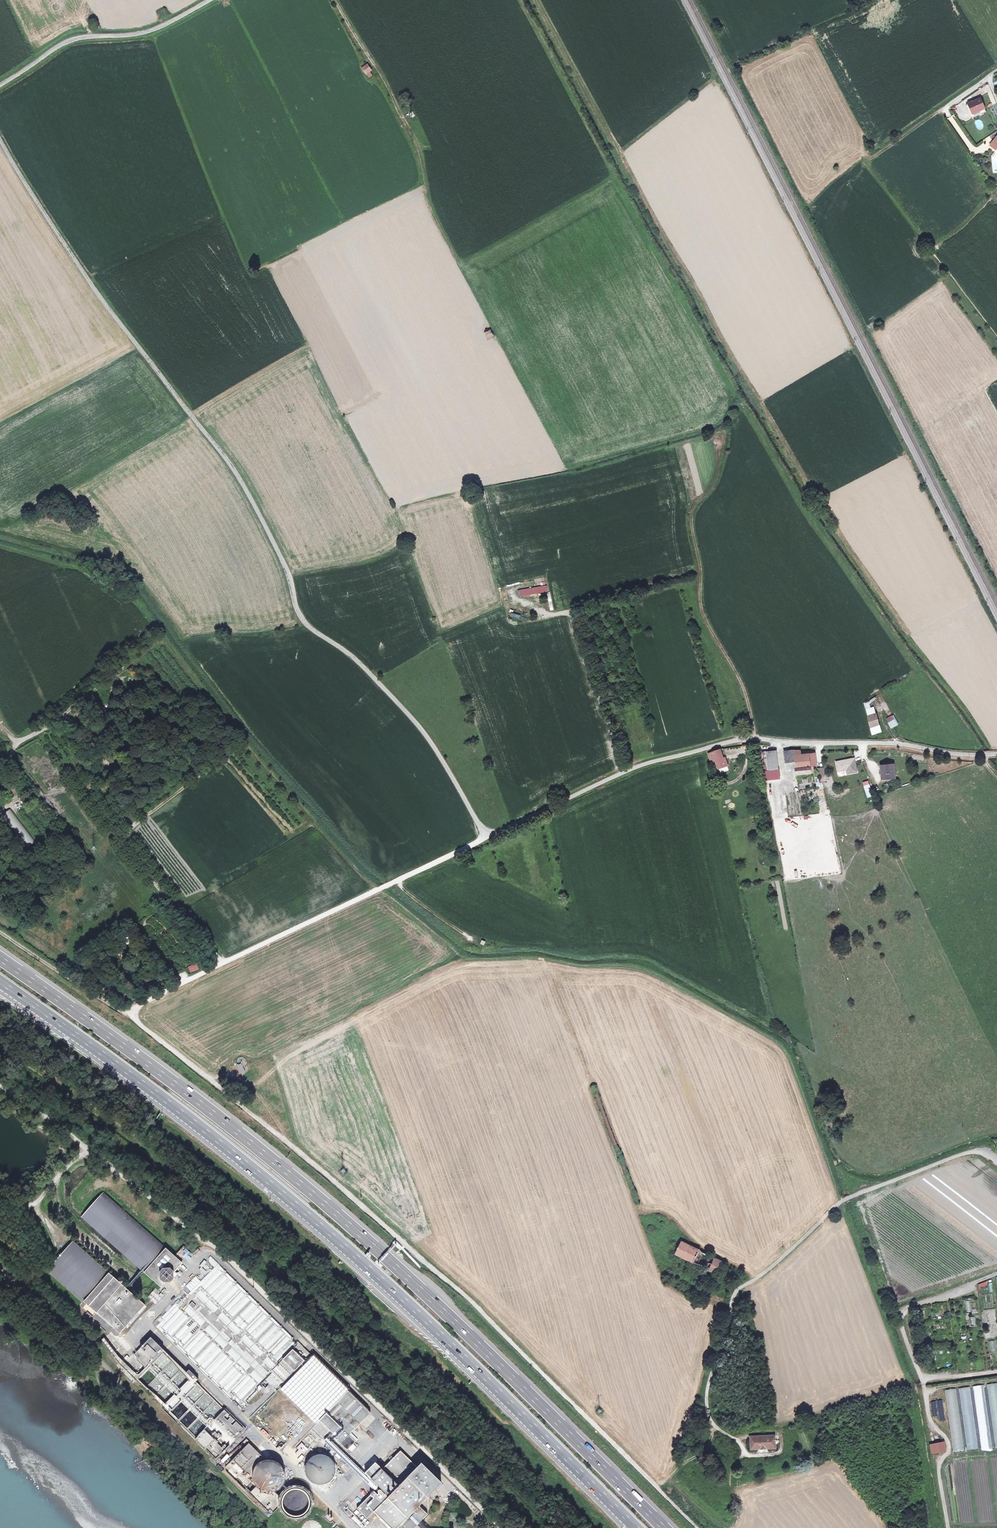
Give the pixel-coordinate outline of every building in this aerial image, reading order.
[(91,20),(95,29),(102,26),(97,17),(91,20)] [(363,68),(367,74),(373,70),(369,64),(363,68)] [(970,101),(974,111),(987,106),(983,96),(970,101)] [(974,111),(970,101),(967,102),(972,115),(988,109),(987,106),(974,111)] [(413,111),(406,115),(409,120),(416,116),(413,111)] [(486,332),(489,338),(494,336),(491,330),(486,332)] [(733,391),(730,397),(736,400),(738,394),(733,391)] [(867,716),(876,713),(874,707),(865,710),(867,716)] [(876,713),(867,716),(870,727),(880,725),(876,713)] [(893,715),(886,719),(891,728),(898,724),(893,715)] [(880,725),(870,727),(873,735),(882,733),(880,725)] [(128,748),(131,753),(138,749),(135,744),(128,748)] [(146,749),(141,753),(147,762),(152,758),(146,749)] [(721,750),(708,753),(711,762),(716,760),(718,768),(727,766),(726,760),(724,760),(723,761),(722,759),(723,759),(721,750)] [(777,750),(762,752),(764,771),(772,770),(772,776),(782,775),(782,769),(779,769),(777,750)] [(792,750),(784,751),(785,757),(794,756),(796,769),(797,775),(812,773),(812,772),(815,772),(814,766),(811,766),(811,765),(817,764),(815,753),(802,754),(801,750),(792,750)] [(794,756),(785,757),(787,770),(796,769),(794,756)] [(854,759),(836,762),(838,771),(847,770),(848,773),(857,772),(854,759)] [(894,764),(881,765),(882,779),(895,778),(894,764)] [(827,767),(818,768),(818,775),(820,775),(821,782),(828,781),(827,767)] [(152,770),(141,778),(143,782),(155,775),(152,770)] [(19,786),(17,782),(11,786),(12,789),(15,794),(21,790),(19,786)] [(870,784),(864,785),(866,797),(872,796),(870,784)] [(1,815),(25,849),(35,842),(11,808),(1,815)] [(239,1073),(248,1071),(245,1061),(237,1064),(239,1073)] [(183,1264),(104,1194),(82,1218),(162,1288),(183,1264)] [(145,1305),(73,1241),(48,1269),(119,1333),(145,1305)] [(711,1257),(681,1243),(676,1254),(714,1273),(717,1267),(720,1268),(723,1263),(713,1258),(713,1257),(712,1256),(711,1257)] [(180,1258),(184,1262),(188,1258),(185,1254),(187,1252),(182,1247),(175,1255),(179,1259),(180,1258)] [(175,1301),(153,1324),(240,1409),(266,1382),(275,1391),(290,1375),(277,1362),(297,1342),(217,1265),(179,1304),(175,1301)] [(195,1275),(185,1286),(191,1291),(200,1280),(195,1275)] [(155,1304),(163,1295),(155,1288),(147,1297),(155,1304)] [(134,1354),(133,1354),(144,1365),(140,1369),(142,1371),(163,1349),(151,1337),(135,1352),(134,1351),(133,1353),(134,1354)] [(305,1361),(293,1349),(283,1360),(294,1371),(305,1361)] [(312,1354),(279,1390),(315,1425),(319,1421),(319,1420),(325,1414),(348,1391),(348,1389),(312,1354)] [(189,1369),(186,1372),(196,1381),(198,1379),(189,1369)] [(987,1384),(994,1449),(996,1448),(996,1383),(987,1384)] [(973,1386),(980,1450),(990,1449),(983,1385),(973,1386)] [(959,1388),(966,1450),(977,1449),(971,1387),(959,1388)] [(957,1389),(945,1390),(952,1453),(964,1452),(957,1389)] [(348,1391),(325,1414),(338,1428),(333,1434),(332,1435),(347,1450),(355,1441),(349,1435),(351,1433),(370,1413),(348,1391)] [(246,1428),(226,1408),(215,1419),(217,1421),(216,1421),(222,1428),(223,1427),(227,1431),(226,1431),(232,1437),(233,1437),(235,1439),(246,1428)] [(332,1433),(333,1434),(338,1428),(325,1414),(319,1420),(319,1421),(315,1425),(313,1428),(323,1437),(329,1430),(332,1433)] [(381,1436),(387,1429),(376,1419),(373,1422),(375,1423),(372,1427),(373,1428),(371,1431),(368,1428),(366,1429),(373,1435),(376,1432),(381,1436)] [(204,1430),(195,1438),(216,1459),(224,1450),(204,1430)] [(333,1434),(332,1433),(323,1441),(376,1492),(380,1488),(328,1438),(332,1435),(333,1434)] [(357,1439),(351,1433),(349,1435),(355,1441),(357,1439)] [(775,1436),(750,1437),(751,1450),(760,1449),(760,1447),(766,1447),(766,1449),(775,1449),(775,1436)] [(944,1442),(930,1445),(931,1453),(946,1451),(944,1442)] [(247,1488),(253,1481),(252,1478),(252,1475),(253,1471),(254,1468),(256,1465),(259,1463),(262,1461),(266,1460),(249,1443),(225,1466),(226,1471),(235,1481),(238,1479),(247,1488)] [(365,1473),(382,1490),(389,1497),(417,1467),(400,1451),(384,1468),(392,1476),(391,1478),(389,1476),(375,1462),(365,1473)] [(253,1481),(256,1486),(260,1489),(264,1491),(269,1492),(274,1491),(276,1490),(280,1487),(282,1484),(284,1480),(284,1475),(284,1470),(281,1466),(277,1462),(271,1460),(266,1460),(262,1461),(259,1463),(256,1465),(254,1468),(253,1471),(252,1475),(252,1478),(253,1481)] [(309,1461),(304,1466),(307,1470),(313,1465),(309,1461)] [(417,1467),(389,1497),(382,1490),(381,1491),(380,1490),(378,1490),(378,1491),(378,1492),(378,1493),(377,1494),(374,1491),(357,1508),(367,1518),(374,1511),(391,1527),(413,1527),(417,1524),(420,1520),(422,1518),(423,1519),(428,1514),(419,1506),(441,1483),(421,1463),(417,1467)] [(281,1497),(274,1491),(269,1492),(264,1491),(260,1489),(256,1486),(249,1493),(271,1515),(280,1505),(280,1501),(281,1497)] [(282,1494),(281,1497),(280,1501),(280,1505),(281,1509),(283,1513),(287,1516),(294,1519),(299,1518),(303,1517),(308,1513),(310,1510),(312,1504),(311,1499),(309,1494),(306,1491),(301,1487),(295,1487),(289,1488),(285,1490),(282,1494)] [(352,1504),(356,1508),(367,1498),(362,1494),(352,1504)] [(311,1519),(307,1520),(304,1522),(301,1525),(301,1527),(322,1527),(320,1523),(317,1520),(314,1519),(311,1519)] [(420,1520),(417,1524),(420,1527),(428,1527),(420,1520)]
